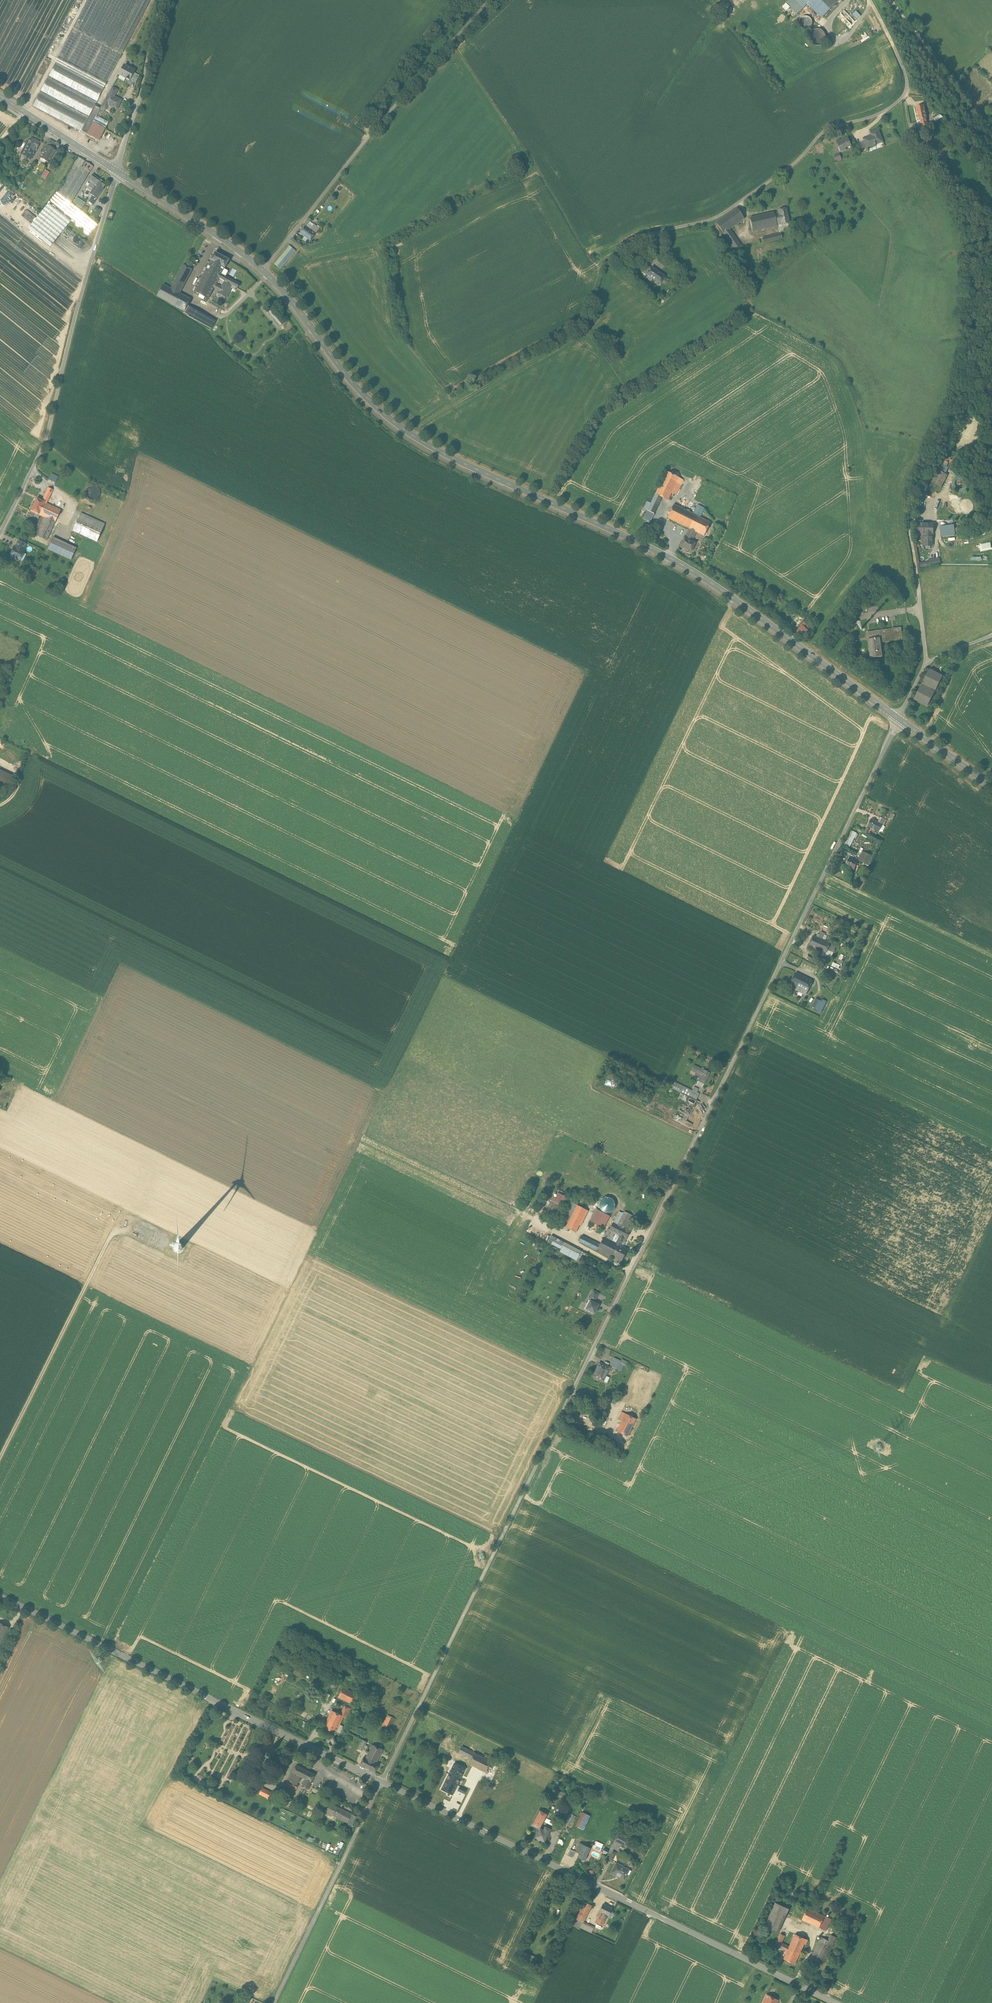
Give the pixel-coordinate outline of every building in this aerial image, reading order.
[(99,0),(88,0),(58,58),(66,63),(99,0)] [(98,79),(139,0),(99,0),(66,63),(68,64),(84,34),(92,38),(76,68),(78,69),(93,39),(101,43),(86,73),(88,74),(104,45),(112,49),(97,79),(98,79)] [(106,84),(150,0),(139,0),(98,79),(106,84)] [(803,8),(796,0),(789,0),(786,2),(797,14),(803,8)] [(835,0),(811,0),(809,2),(823,16),(837,2),(835,0)] [(823,16),(809,2),(808,3),(822,18),(823,16)] [(810,17),(805,16),(801,17),(799,21),(800,26),(803,29),(808,29),(811,26),(812,21),(810,17)] [(822,30),(817,28),(812,30),(809,34),(809,40),(813,44),(818,45),(823,43),(825,39),(825,34),(822,30)] [(68,64),(76,68),(92,38),(84,34),(68,64)] [(78,69),(86,73),(101,43),(93,39),(78,69)] [(104,45),(88,74),(97,79),(112,49),(104,45)] [(55,63),(104,88),(106,84),(98,79),(97,79),(88,74),(86,73),(78,69),(76,68),(68,64),(66,63),(58,58),(55,63)] [(48,76),(97,101),(104,88),(55,63),(48,76)] [(135,71),(124,65),(119,74),(130,80),(134,73),(135,71)] [(134,73),(130,80),(136,83),(139,76),(134,73)] [(97,101),(48,76),(47,78),(96,103),(97,101)] [(96,103),(47,78),(40,91),(89,116),(94,106),(96,103)] [(112,88),(109,94),(108,94),(101,108),(105,110),(108,105),(116,110),(121,101),(114,97),(117,90),(112,88)] [(89,116),(40,91),(39,93),(88,118),(89,116)] [(88,118),(39,93),(32,106),(81,132),(81,131),(88,118)] [(924,105),(916,107),(919,120),(920,119),(922,126),(928,125),(926,118),(927,118),(924,105)] [(88,118),(81,131),(87,134),(93,123),(96,117),(101,109),(94,106),(89,116),(88,118)] [(96,117),(93,123),(104,130),(108,123),(96,117)] [(93,123),(87,134),(87,135),(98,141),(104,130),(93,123)] [(879,130),(870,133),(871,137),(864,139),(866,143),(868,149),(877,145),(876,143),(882,141),(879,135),(880,135),(879,130)] [(848,138),(840,141),(840,140),(837,141),(839,146),(838,146),(839,147),(841,151),(846,149),(845,148),(851,145),(848,137),(848,138)] [(26,144),(23,150),(21,155),(25,157),(28,151),(33,153),(35,148),(36,149),(40,142),(31,138),(27,144),(26,143),(26,144)] [(56,143),(50,140),(47,145),(52,149),(56,143)] [(47,145),(46,145),(39,158),(41,158),(46,161),(48,163),(56,151),(52,149),(47,145)] [(33,153),(28,151),(25,157),(31,160),(34,154),(33,153)] [(78,157),(57,191),(71,202),(90,172),(82,167),(85,161),(78,157)] [(93,167),(85,161),(82,167),(90,172),(93,167)] [(99,179),(93,174),(88,180),(91,182),(88,186),(92,189),(93,189),(99,179)] [(99,179),(93,189),(92,189),(89,194),(92,196),(96,199),(103,189),(102,189),(106,184),(99,179)] [(57,191),(48,203),(48,204),(70,222),(88,235),(98,223),(71,202),(57,191)] [(85,203),(77,197),(73,202),(82,208),(85,203)] [(70,222),(48,204),(28,229),(50,247),(70,222)] [(778,209),(758,214),(761,227),(780,222),(780,224),(790,221),(786,205),(778,208),(778,209)] [(737,207),(717,222),(724,232),(730,228),(744,217),(737,207)] [(95,208),(90,216),(95,220),(100,211),(95,208)] [(758,214),(750,217),(753,229),(761,227),(758,214)] [(314,224),(310,229),(315,233),(319,228),(314,224)] [(310,229),(305,226),(300,233),(310,241),(316,233),(315,233),(310,229)] [(742,244),(730,228),(724,232),(736,248),(742,244)] [(781,231),(763,236),(764,241),(783,237),(781,231)] [(289,245),(274,263),(280,268),(295,250),(289,245)] [(224,257),(220,255),(220,254),(217,252),(216,253),(215,252),(211,260),(207,267),(221,274),(224,269),(225,267),(225,268),(229,260),(228,259),(228,258),(225,257),(224,257)] [(183,265),(171,289),(180,293),(192,270),(183,265)] [(647,265),(642,272),(646,275),(647,274),(651,268),(647,265)] [(221,274),(207,267),(194,292),(195,292),(199,294),(203,296),(207,299),(208,299),(214,288),(216,284),(219,278),(221,274)] [(665,276),(652,267),(651,268),(647,274),(653,278),(660,283),(663,279),(665,276)] [(225,277),(221,274),(219,278),(224,281),(233,286),(237,288),(240,284),(225,277)] [(219,278),(216,284),(221,287),(224,281),(219,278)] [(233,286),(224,281),(221,287),(216,284),(214,288),(219,291),(218,293),(219,294),(218,296),(224,300),(226,298),(233,286)] [(171,289),(163,284),(157,296),(184,311),(187,305),(191,299),(180,293),(171,289)] [(197,311),(187,305),(184,311),(184,312),(188,315),(187,316),(193,319),(197,311)] [(285,322),(272,307),(268,311),(280,326),(285,322)] [(209,317),(197,311),(193,319),(205,325),(209,317)] [(216,321),(209,317),(205,325),(211,328),(216,321)] [(948,475),(937,469),(929,483),(940,489),(948,475)] [(651,502),(647,510),(654,513),(662,497),(668,500),(671,494),(678,478),(665,472),(651,502)] [(58,477),(51,474),(48,479),(55,483),(58,477)] [(678,478),(671,494),(675,496),(683,480),(678,478)] [(48,488),(41,501),(46,503),(52,490),(48,488)] [(41,501),(36,499),(30,511),(41,516),(55,522),(61,510),(41,501)] [(693,514),(673,504),(667,518),(690,528),(696,531),(704,535),(710,522),(700,517),(693,514)] [(704,508),(697,505),(693,514),(700,517),(704,508)] [(654,513),(647,510),(643,519),(650,522),(654,513)] [(105,524),(81,513),(73,531),(97,541),(105,524)] [(55,522),(41,516),(33,534),(47,540),(55,522)] [(933,524),(917,523),(917,533),(925,534),(924,545),(932,545),(933,524)] [(952,526),(940,528),(941,533),(945,533),(946,535),(953,534),(952,526)] [(690,528),(686,538),(685,537),(681,546),(692,551),(695,542),(692,541),(696,531),(690,528)] [(76,548),(53,538),(48,549),(71,559),(76,548)] [(26,544),(18,540),(15,548),(23,551),(26,544)] [(934,545),(930,548),(934,557),(938,555),(936,552),(938,551),(934,545)] [(15,548),(14,547),(10,556),(20,560),(23,554),(24,552),(23,551),(15,548)] [(809,622),(805,618),(800,624),(802,625),(805,628),(809,622)] [(805,628),(802,625),(796,632),(803,637),(808,630),(805,628)] [(901,628),(872,632),(872,636),(873,639),(880,638),(880,642),(902,639),(901,628)] [(880,638),(873,639),(872,636),(869,637),(869,639),(868,640),(871,659),(883,657),(880,642),(880,638)] [(929,670),(915,699),(928,706),(942,677),(929,670)] [(0,770),(0,787),(8,790),(14,777),(0,770)] [(887,820),(881,817),(878,822),(882,824),(882,825),(884,826),(887,820)] [(878,822),(871,819),(868,826),(879,832),(882,825),(882,824),(878,822)] [(857,833),(853,831),(846,845),(850,847),(857,833)] [(871,856),(863,852),(859,860),(867,864),(871,856)] [(859,861),(850,857),(845,867),(854,871),(859,861)] [(819,936),(815,934),(810,945),(823,951),(828,940),(826,939),(823,938),(819,936)] [(837,945),(828,940),(823,951),(826,953),(826,954),(832,957),(837,945)] [(813,981),(796,972),(791,983),(800,987),(798,991),(806,995),(813,981)] [(816,999),(812,1007),(818,1009),(822,1001),(816,999)] [(818,1009),(817,1011),(820,1013),(826,1001),(822,999),(822,1001),(818,1009)] [(702,1069),(693,1065),(691,1071),(695,1073),(694,1075),(699,1078),(698,1081),(696,1085),(702,1088),(704,1084),(710,1073),(704,1070),(703,1070),(704,1068),(702,1068),(702,1069)] [(612,1082),(606,1080),(604,1087),(610,1089),(612,1082)] [(672,1088),(681,1093),(683,1087),(675,1083),(672,1088)] [(692,1091),(683,1087),(681,1093),(689,1097),(692,1091)] [(697,1092),(692,1090),(692,1091),(689,1097),(690,1097),(696,1100),(699,1094),(697,1092)] [(654,1092),(647,1107),(652,1110),(660,1095),(654,1092)] [(689,1097),(681,1093),(679,1097),(687,1101),(690,1097),(689,1097)] [(687,1101),(685,1106),(682,1104),(678,1110),(685,1114),(683,1119),(687,1121),(697,1103),(699,1104),(700,1102),(696,1100),(690,1097),(687,1101)] [(687,1121),(683,1119),(676,1115),(673,1119),(690,1128),(693,1124),(687,1121)] [(554,1194),(551,1201),(562,1206),(565,1199),(554,1194)] [(571,1196),(569,1201),(577,1205),(579,1200),(571,1196)] [(545,1212),(556,1218),(562,1206),(551,1201),(548,1207),(545,1212)] [(566,1227),(577,1205),(569,1201),(557,1223),(566,1227)] [(577,1205),(566,1227),(575,1232),(580,1223),(582,1223),(588,1211),(577,1205)] [(610,1217),(598,1210),(592,1223),(593,1223),(599,1226),(604,1229),(610,1217)] [(619,1211),(613,1223),(617,1225),(623,1214),(619,1211)] [(632,1215),(624,1211),(623,1214),(617,1225),(625,1229),(628,1223),(632,1215)] [(625,1229),(617,1225),(613,1223),(609,1229),(622,1236),(617,1244),(618,1245),(620,1246),(623,1240),(625,1241),(630,1232),(625,1229)] [(609,1229),(608,1229),(604,1237),(617,1244),(622,1236),(609,1229)] [(581,1251),(551,1236),(548,1242),(561,1249),(560,1252),(576,1260),(581,1251)] [(599,1245),(581,1236),(579,1241),(597,1250),(597,1249),(599,1245)] [(604,1237),(603,1237),(599,1245),(597,1249),(612,1257),(618,1245),(617,1244),(604,1237)] [(620,1246),(618,1245),(612,1257),(621,1261),(627,1249),(624,1248),(620,1246)] [(594,1301),(599,1293),(593,1291),(589,1298),(594,1301)] [(590,1301),(589,1300),(584,1309),(593,1314),(593,1313),(586,1309),(590,1301)] [(594,1312),(595,1312),(597,1308),(596,1307),(598,1304),(590,1301),(586,1309),(593,1313),(594,1312)] [(614,1358),(610,1366),(617,1369),(621,1361),(614,1358)] [(622,1359),(621,1361),(617,1369),(621,1371),(624,1364),(626,1365),(628,1362),(622,1359)] [(609,1368),(599,1363),(593,1377),(603,1381),(606,1375),(609,1368)] [(636,1419),(625,1414),(622,1412),(618,1419),(622,1421),(617,1431),(627,1437),(636,1419)] [(9,1627),(0,1623),(0,1645),(9,1627)] [(356,1693),(343,1687),(338,1697),(351,1703),(356,1693)] [(351,1708),(345,1706),(340,1715),(344,1716),(344,1717),(346,1718),(351,1708)] [(340,1715),(331,1710),(323,1728),(335,1734),(336,1731),(340,1733),(343,1726),(340,1725),(344,1717),(344,1716),(340,1715)] [(383,1726),(391,1730),(397,1718),(388,1714),(383,1726)] [(363,1740),(358,1749),(362,1751),(367,1742),(363,1740)] [(383,1749),(373,1744),(370,1751),(380,1756),(383,1749)] [(476,1754),(461,1747),(458,1753),(471,1760),(468,1765),(485,1773),(487,1768),(491,1761),(476,1754)] [(263,1754),(257,1765),(255,1768),(257,1769),(258,1769),(257,1770),(258,1771),(258,1770),(262,1772),(262,1773),(263,1772),(264,1772),(263,1771),(264,1769),(266,1770),(272,1758),(270,1757),(272,1753),(271,1753),(271,1752),(268,1751),(267,1751),(266,1752),(264,1751),(263,1754)] [(380,1756),(370,1751),(366,1758),(376,1763),(380,1756)] [(492,1758),(478,1751),(476,1754),(491,1761),(492,1758)] [(366,1758),(364,1757),(360,1765),(375,1772),(379,1764),(376,1763),(366,1758)] [(453,1763),(451,1767),(457,1770),(462,1772),(465,1768),(453,1763)] [(315,1774),(296,1765),(289,1780),(294,1783),(298,1775),(305,1779),(302,1787),(307,1789),(315,1774)] [(451,1767),(445,1780),(450,1782),(457,1770),(451,1767)] [(457,1770),(450,1782),(456,1785),(462,1772),(457,1770)] [(294,1783),(289,1780),(287,1785),(296,1789),(298,1785),(294,1783)] [(450,1782),(445,1780),(441,1787),(453,1793),(456,1785),(450,1782)] [(269,1791),(262,1788),(259,1794),(266,1797),(269,1791)] [(556,1790),(554,1794),(564,1799),(566,1794),(556,1790)] [(331,1816),(333,1815),(337,1807),(329,1803),(325,1811),(326,1814),(331,1816)] [(351,1814),(337,1807),(333,1815),(348,1822),(351,1814)] [(539,1809),(531,1826),(538,1829),(539,1828),(547,1813),(540,1809),(539,1809)] [(572,1824),(576,1816),(570,1813),(566,1821),(567,1821),(566,1824),(569,1825),(570,1823),(572,1824)] [(351,1814),(348,1822),(353,1824),(357,1817),(351,1814)] [(582,1817),(577,1826),(583,1829),(587,1820),(582,1817)] [(539,1828),(538,1829),(534,1837),(545,1842),(550,1833),(547,1832),(548,1830),(544,1829),(543,1830),(539,1828)] [(629,1840),(621,1835),(617,1842),(625,1846),(629,1840)] [(565,1841),(559,1839),(557,1844),(562,1847),(565,1841)] [(603,1845),(596,1842),(594,1848),(600,1851),(603,1845)] [(590,1848),(579,1843),(575,1851),(579,1853),(577,1857),(585,1861),(590,1848)] [(341,1851),(332,1846),(330,1851),(338,1856),(341,1851)] [(575,1851),(570,1849),(567,1855),(573,1858),(575,1851)] [(631,1871),(616,1863),(611,1873),(624,1880),(627,1874),(629,1875),(631,1871)] [(584,1902),(573,1924),(580,1927),(583,1922),(591,1905),(584,1902)] [(775,1902),(764,1926),(778,1932),(789,1909),(775,1902)] [(603,1904),(600,1911),(601,1912),(596,1922),(602,1926),(607,1915),(608,1916),(612,1908),(603,1904)] [(830,1919),(808,1908),(802,1919),(807,1922),(825,1930),(829,1923),(828,1922),(830,1919)] [(801,1918),(797,1925),(803,1928),(807,1922),(802,1919),(801,1918)] [(594,1927),(583,1922),(580,1927),(592,1933),(594,1927)] [(781,1934),(775,1945),(787,1951),(789,1946),(782,1943),(785,1936),(781,1934)] [(808,1940),(795,1934),(789,1946),(801,1952),(805,1944),(806,1944),(808,1940)] [(831,1935),(828,1940),(834,1943),(837,1938),(831,1935)] [(821,1937),(811,1958),(824,1964),(834,1943),(828,1940),(821,1937)] [(801,1952),(789,1946),(787,1951),(784,1959),(795,1964),(801,1952)] [(526,1953),(524,1958),(534,1963),(537,1958),(526,1953)]
